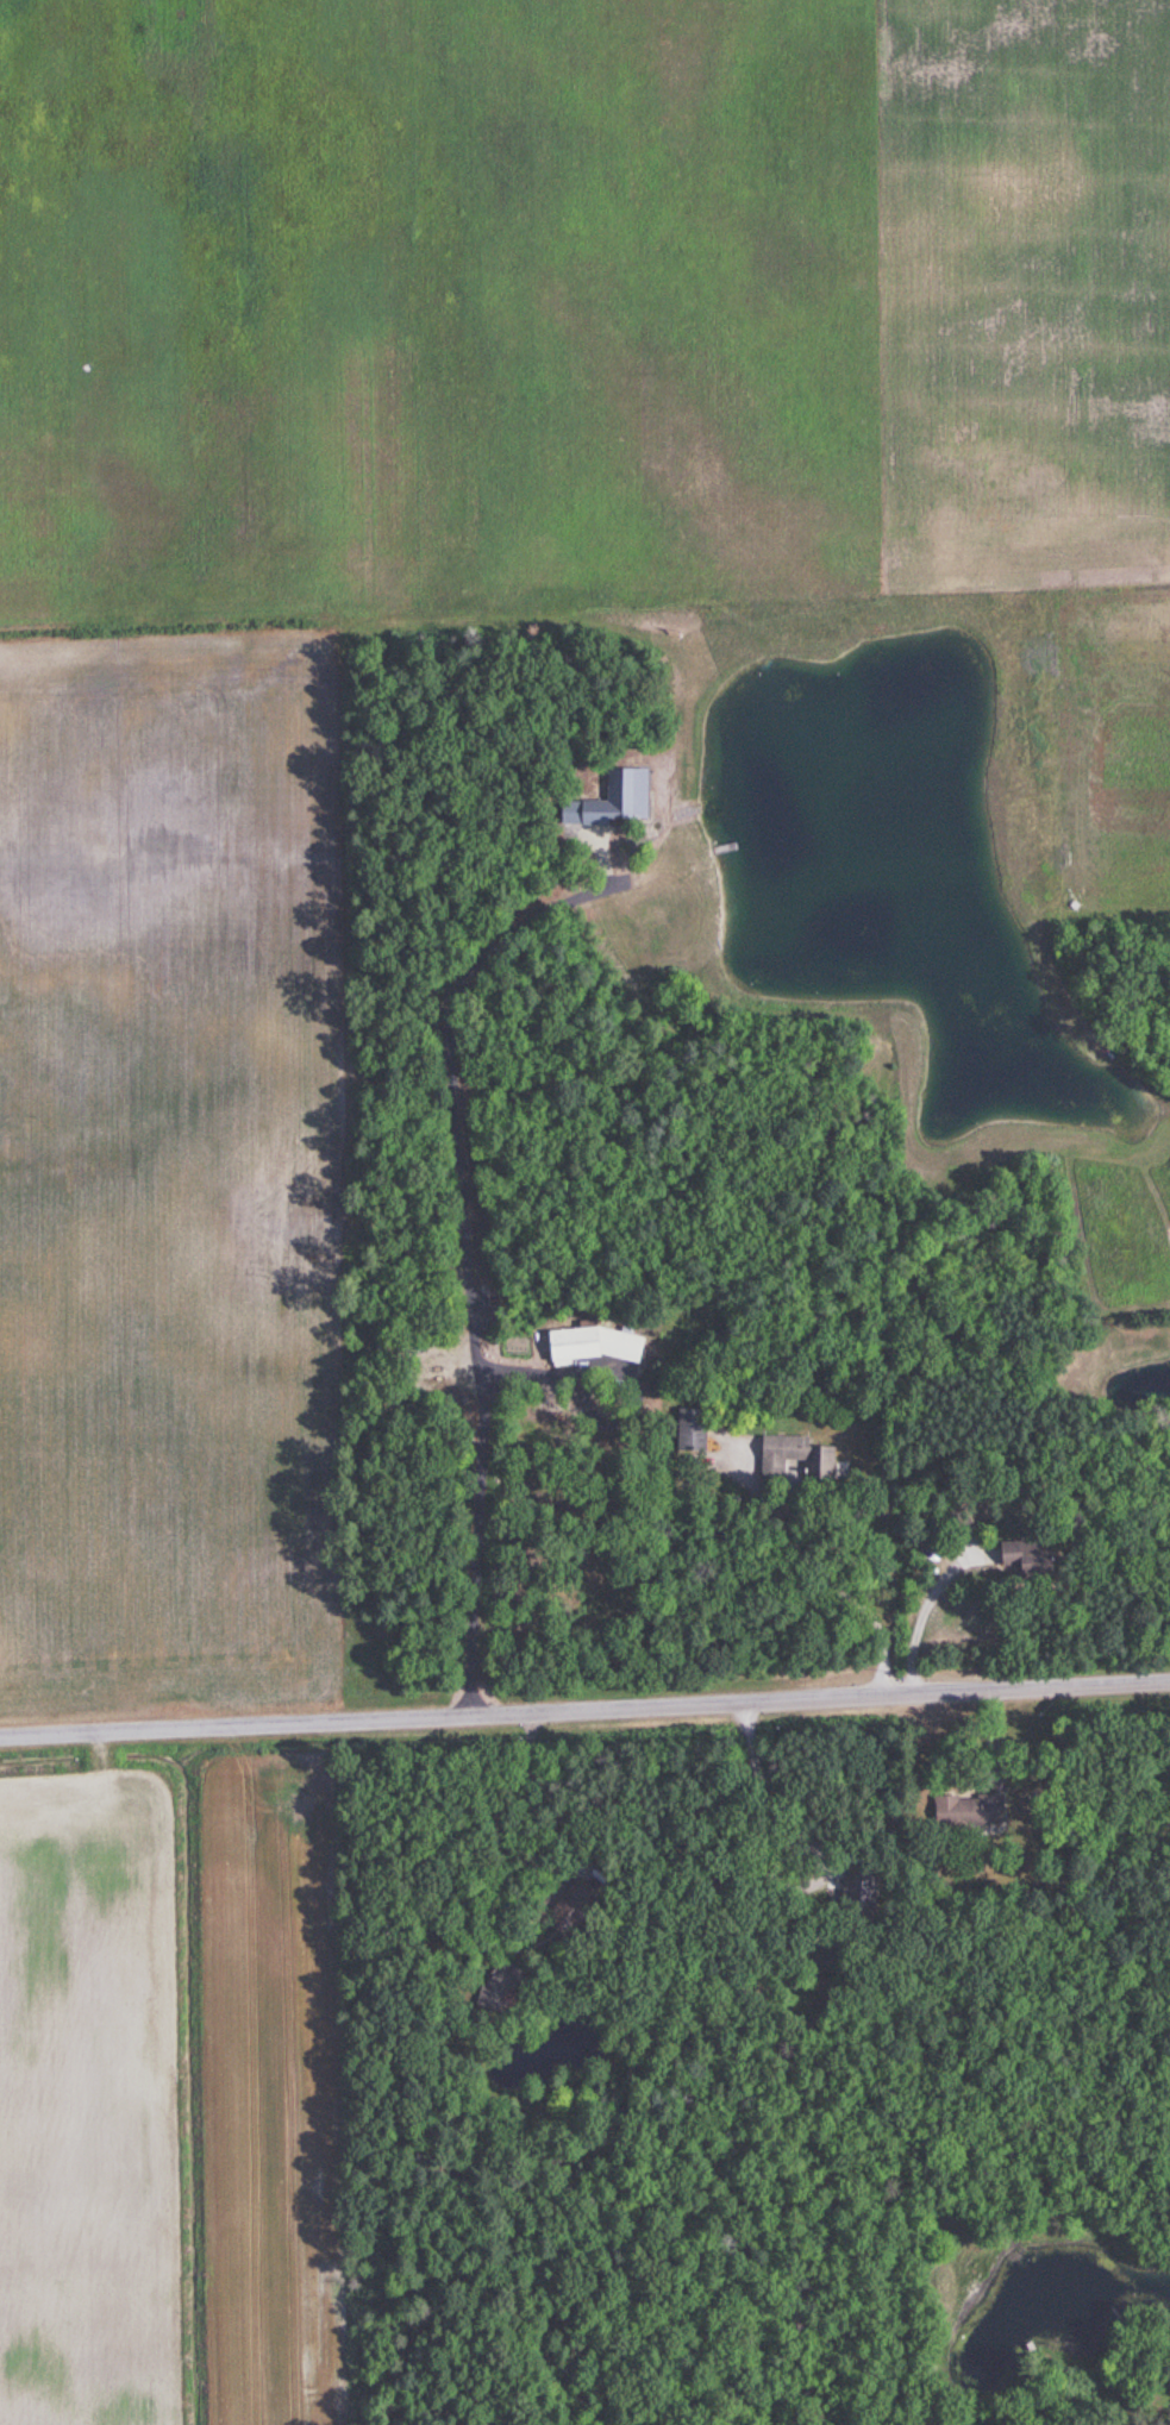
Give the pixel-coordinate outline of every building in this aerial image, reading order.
[(609,825),(609,819),(644,819),(644,769),(612,769),(612,802),(557,802),(557,825),(609,825)] [(544,1331),(546,1363),(641,1359),(640,1329),(578,1331),(578,1329),(544,1331)] [(703,1452),(703,1409),(675,1409),(675,1452),(703,1452)] [(758,1476),(804,1476),(804,1436),(758,1436),(758,1476)] [(811,1480),(834,1480),(834,1447),(811,1447),(811,1480)] [(1027,1577),(1027,1543),(997,1543),(997,1568),(1016,1568),(1016,1577),(1027,1577)] [(931,1795),(931,1827),(1000,1826),(1000,1795),(931,1795)] [(582,1893),(563,1884),(545,1922),(563,1931),(582,1893)]
